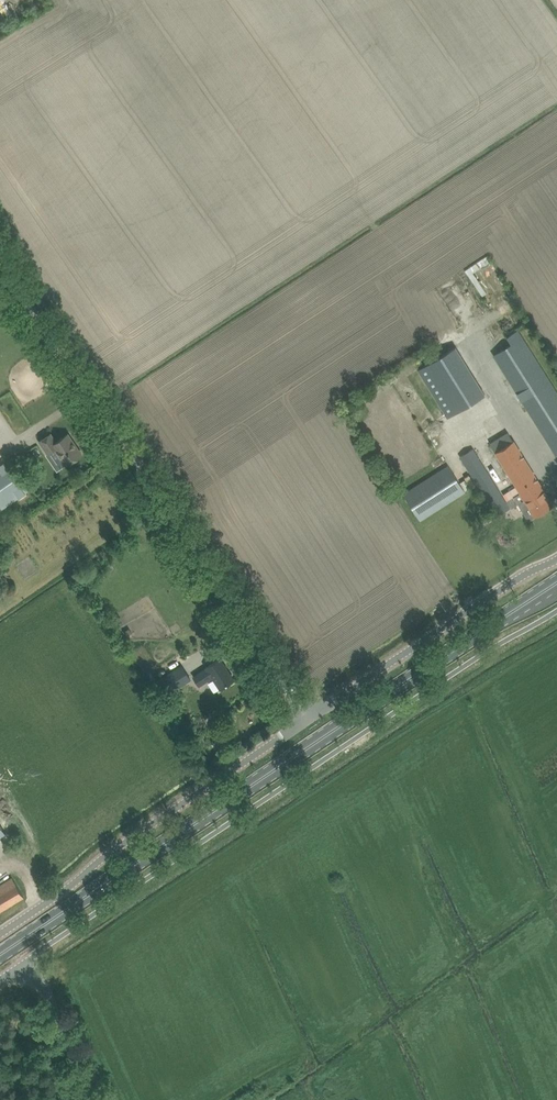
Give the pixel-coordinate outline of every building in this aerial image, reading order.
[(556,453),(556,452),(556,390),(519,328),(507,336),(511,343),(494,353),(556,453)] [(418,368),(447,416),(486,393),(456,345),(418,368)] [(502,436),(488,444),(515,488),(505,494),(512,506),(518,502),(523,510),(529,519),(553,504),(547,495),(542,487),(508,432),(502,436)] [(55,448),(66,464),(82,454),(68,433),(56,441),(51,433),(40,441),(48,452),(55,448)] [(474,447),(461,455),(497,515),(510,507),(503,495),(474,447)] [(33,487),(12,456),(10,458),(10,459),(0,466),(0,510),(33,487)] [(403,492),(420,520),(466,491),(448,464),(403,492)] [(488,511),(484,513),(489,521),(493,518),(488,511)] [(213,676),(220,688),(234,678),(220,657),(206,667),(207,668),(194,676),(200,685),(213,676)] [(158,681),(167,694),(190,679),(178,661),(173,664),(176,669),(158,681)] [(209,727),(215,736),(221,732),(216,723),(209,727)] [(24,896),(12,877),(0,885),(0,910),(24,896)]
